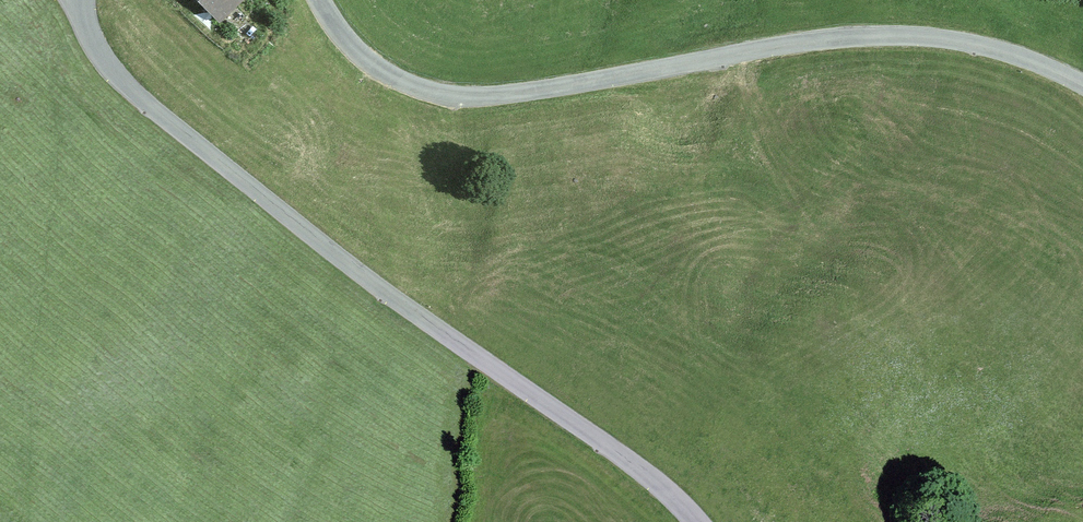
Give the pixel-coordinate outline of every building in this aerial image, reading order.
[(217,22),(238,0),(193,0),(217,22)]
